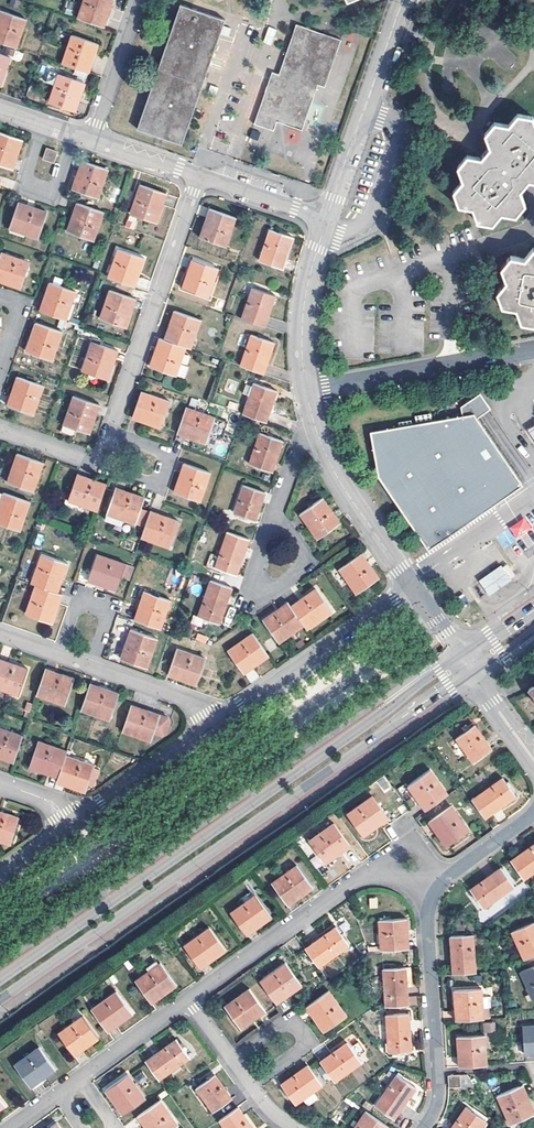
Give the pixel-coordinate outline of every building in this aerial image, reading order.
[(76,17),(96,24),(102,9),(104,10),(107,11),(111,0),(82,0),(76,17)] [(140,128),(184,143),(227,19),(182,3),(140,128)] [(102,26),(107,11),(104,10),(102,9),(96,24),(102,26)] [(15,47),(24,18),(0,10),(0,42),(15,47)] [(274,71),(256,123),(275,130),(279,121),(304,129),(319,84),(326,86),(342,39),(298,23),(281,74),(274,71)] [(272,45),(276,29),(268,26),(263,43),(272,45)] [(96,43),(71,34),(61,63),(81,70),(86,55),(89,56),(91,57),(96,43)] [(9,57),(0,53),(0,84),(9,57)] [(86,55),(81,70),(86,72),(91,57),(89,56),(86,55)] [(58,73),(47,102),(74,111),(78,97),(74,95),(76,89),(78,89),(81,90),(83,82),(58,73)] [(483,159),(473,157),(462,168),(467,179),(459,190),(463,202),(477,206),(482,219),(495,222),(505,211),(520,213),(530,202),(525,188),(530,179),(533,180),(533,118),(520,115),(510,127),(498,126),(488,137),(492,149),(487,155),(483,159)] [(0,133),(0,164),(8,166),(11,156),(13,151),(17,152),(21,140),(0,133)] [(56,151),(45,147),(42,158),(52,162),(56,151)] [(11,156),(8,166),(12,168),(17,152),(13,151),(11,156)] [(80,174),(85,161),(80,160),(75,176),(79,177),(80,174)] [(79,177),(75,176),(71,188),(97,197),(106,169),(85,161),(80,174),(79,177)] [(139,184),(130,212),(155,221),(159,208),(157,207),(155,206),(161,191),(139,184)] [(165,192),(161,191),(155,206),(157,207),(159,208),(165,192)] [(17,201),(8,227),(37,237),(46,210),(34,206),(17,201)] [(75,219),(71,218),(66,230),(92,239),(102,211),(76,202),(73,210),(78,212),(75,219)] [(208,225),(214,208),(208,206),(203,223),(208,225)] [(203,223),(199,235),(225,245),(236,216),(214,208),(208,225),(203,223)] [(269,228),(258,259),(282,267),(292,235),(269,228)] [(117,248),(107,276),(129,284),(134,269),(139,271),(143,257),(117,248)] [(515,256),(506,268),(510,280),(502,292),(508,306),(522,308),(526,320),(533,322),(533,252),(529,258),(515,256)] [(6,283),(20,288),(28,262),(0,253),(0,276),(8,279),(7,281),(6,283)] [(191,274),(196,260),(191,258),(186,273),(191,274)] [(186,273),(181,286),(207,296),(218,267),(196,260),(191,274),(186,273)] [(134,286),(139,271),(134,269),(129,284),(134,286)] [(47,303),(44,311),(65,319),(75,290),(49,281),(45,294),(49,296),(47,303)] [(251,287),(240,317),(264,326),(274,295),(251,287)] [(109,290),(99,318),(125,326),(129,313),(125,312),(130,297),(109,290)] [(39,310),(44,311),(47,303),(49,296),(45,294),(39,310)] [(125,312),(129,313),(135,298),(130,297),(125,312)] [(174,310),(169,323),(171,323),(174,324),(168,340),(185,346),(190,348),(200,319),(174,310)] [(34,340),(40,324),(35,322),(30,338),(34,340)] [(171,323),(169,323),(164,338),(168,340),(174,324),(171,323)] [(34,340),(30,338),(25,351),(51,359),(61,331),(40,324),(34,340)] [(251,334),(240,365),(264,373),(274,342),(259,336),(251,334)] [(158,354),(164,338),(159,337),(153,352),(158,354)] [(153,352),(149,365),(175,374),(185,346),(168,340),(164,338),(158,354),(153,352)] [(92,339),(81,370),(107,379),(111,366),(106,365),(112,349),(96,343),(97,340),(92,339)] [(106,365),(111,366),(116,350),(112,349),(106,365)] [(16,376),(12,389),(16,391),(11,406),(32,414),(42,385),(16,376)] [(253,382),(242,413),(266,422),(276,390),(253,382)] [(16,391),(12,389),(6,405),(11,406),(16,391)] [(139,393),(132,413),(148,419),(147,421),(146,424),(159,428),(168,402),(139,393)] [(460,406),(462,415),(474,413),(477,418),(490,409),(480,393),(460,406)] [(94,403),(72,395),(60,431),(74,437),(77,429),(88,433),(92,420),(88,419),(94,403)] [(98,404),(94,403),(88,419),(92,420),(98,404)] [(185,407),(177,429),(193,434),(192,437),(191,439),(204,443),(213,417),(185,407)] [(148,419),(132,413),(130,418),(146,424),(147,421),(148,419)] [(377,476),(428,550),(480,515),(491,507),(523,485),(477,418),(474,413),(462,415),(370,432),(377,476)] [(193,434),(177,429),(175,434),(191,439),(192,437),(193,434)] [(282,439),(259,431),(248,462),(271,470),(273,467),(282,439)] [(16,453),(12,466),(14,467),(17,468),(11,482),(33,490),(42,462),(16,453)] [(184,480),(189,464),(183,462),(177,478),(180,479),(184,480)] [(209,472),(189,464),(184,480),(180,479),(177,478),(173,490),(199,500),(209,472)] [(14,467),(12,466),(7,480),(11,482),(17,468),(14,467)] [(106,483),(77,474),(68,498),(66,497),(64,503),(75,507),(77,502),(84,505),(97,509),(106,483)] [(243,485),(233,512),(254,520),(263,492),(243,485)] [(115,486),(104,518),(114,521),(116,515),(123,518),(136,522),(144,496),(115,486)] [(0,500),(0,507),(3,508),(8,494),(3,492),(0,500)] [(8,494),(3,508),(0,507),(0,522),(19,529),(29,501),(8,494)] [(340,521),(323,496),(304,509),(314,524),(310,527),(317,537),(340,521)] [(314,524),(304,509),(300,511),(310,527),(314,524)] [(149,510),(140,536),(170,546),(178,521),(149,510)] [(123,518),(116,515),(114,521),(121,524),(123,518)] [(516,539),(532,527),(524,516),(508,528),(516,539)] [(226,531),(214,565),(235,574),(248,538),(226,531)] [(496,537),(504,548),(513,542),(505,531),(496,537)] [(361,553),(339,569),(356,593),(378,577),(361,553)] [(41,554),(31,582),(35,584),(52,590),(56,581),(57,576),(62,577),(67,564),(41,554)] [(104,580),(103,585),(116,590),(124,564),(96,554),(89,575),(104,580)] [(500,566),(479,581),(489,595),(510,580),(500,566)] [(104,580),(89,575),(87,580),(103,585),(104,580)] [(57,592),(62,577),(57,576),(56,581),(52,590),(56,592),(57,592)] [(232,587),(210,580),(198,615),(219,623),(232,587)] [(54,599),(56,592),(52,590),(35,584),(25,612),(51,621),(56,608),(51,606),(54,599)] [(331,610),(316,588),(291,605),(304,624),(307,628),(331,610)] [(145,604),(139,620),(160,627),(170,599),(144,590),(140,602),(145,604)] [(57,592),(56,592),(54,599),(51,606),(56,608),(61,594),(57,592)] [(288,601),(263,618),(279,641),(304,624),(291,605),(288,601)] [(134,619),(139,620),(145,604),(140,602),(134,619)] [(130,645),(135,631),(131,629),(125,644),(130,645)] [(130,645),(125,644),(121,658),(146,666),(156,638),(135,631),(130,645)] [(252,632),(230,648),(243,666),(255,657),(259,662),(268,655),(252,632)] [(186,675),(184,680),(196,684),(204,658),(177,649),(169,669),(186,675)] [(255,657),(243,666),(246,670),(259,662),(255,657)] [(19,694),(28,668),(0,659),(0,688),(19,694)] [(45,669),(37,694),(65,704),(73,680),(45,669)] [(186,675),(169,669),(168,674),(184,680),(186,675)] [(91,683),(82,709),(111,719),(119,693),(91,683)] [(132,704),(123,730),(152,740),(154,731),(162,734),(167,731),(170,721),(168,716),(132,704)] [(476,724),(458,737),(475,762),(493,748),(487,740),(476,724)] [(4,753),(2,758),(14,762),(23,736),(0,728),(0,751),(4,753)] [(39,741),(30,766),(45,771),(46,767),(61,772),(67,755),(68,750),(39,741)] [(95,765),(67,755),(61,772),(59,777),(75,781),(75,784),(74,786),(86,790),(95,765)] [(46,767),(45,771),(59,777),(61,772),(46,767)] [(410,785),(417,796),(422,793),(424,796),(431,806),(449,793),(431,769),(410,785)] [(59,777),(58,781),(74,786),(75,784),(75,781),(59,777)] [(504,777),(473,799),(486,817),(517,796),(504,777)] [(417,796),(427,809),(431,806),(424,796),(422,793),(417,796)] [(372,823),(386,814),(373,795),(349,813),(365,836),(376,828),(372,823)] [(470,829),(452,805),(433,818),(443,831),(439,834),(447,845),(470,829)] [(12,842),(21,817),(0,810),(0,839),(12,842)] [(376,828),(390,818),(386,814),(372,823),(376,828)] [(433,818),(430,821),(439,834),(443,831),(433,818)] [(327,863),(337,856),(333,850),(347,840),(335,823),(311,840),(327,863)] [(333,850),(337,856),(351,846),(347,840),(333,850)] [(512,860),(526,879),(533,873),(533,844),(512,860)] [(273,882),(286,900),(300,891),(303,895),(314,887),(298,865),(273,882)] [(503,867),(473,889),(475,893),(486,907),(516,885),(503,867)] [(286,900),(289,904),(303,895),(300,891),(286,900)] [(232,912),(245,929),(257,921),(261,925),(272,917),(256,894),(232,912)] [(370,909),(378,907),(376,897),(368,899),(370,909)] [(408,918),(380,919),(382,950),(410,948),(408,918)] [(257,921),(245,929),(248,934),(261,925),(257,921)] [(513,932),(525,959),(533,955),(533,922),(513,932)] [(337,926),(307,948),(320,966),(350,944),(337,926)] [(187,945),(198,962),(212,953),(215,957),(226,949),(210,927),(187,945)] [(459,934),(453,935),(455,973),(477,971),(475,934),(459,934)] [(198,962),(202,966),(215,957),(212,953),(198,962)] [(163,988),(167,992),(177,985),(161,962),(137,980),(149,998),(163,988)] [(287,962),(262,980),(275,998),(288,989),(291,994),(303,985),(287,962)] [(524,970),(533,994),(533,966),(524,970)] [(407,967),(384,968),(386,1006),(409,1004),(407,967)] [(149,998),(153,1002),(167,992),(163,988),(149,998)] [(242,1029),(254,1020),(250,1016),(256,1012),(264,1007),(251,988),(226,1006),(242,1029)] [(483,988),(456,990),(457,1003),(462,1003),(463,1019),(485,1018),(483,988)] [(275,998),(278,1003),(291,994),(288,989),(275,998)] [(330,990),(311,1003),(320,1016),(316,1018),(325,1030),(347,1015),(330,990)] [(118,1017),(121,1021),(133,1013),(118,991),(93,1009),(106,1026),(118,1017)] [(311,1003),(308,1006),(316,1018),(320,1016),(311,1003)] [(254,1020),(267,1011),(264,1007),(256,1012),(250,1016),(254,1020)] [(410,1013),(387,1014),(390,1052),(412,1050),(410,1013)] [(60,1032),(72,1051),(86,1041),(88,1045),(99,1037),(83,1015),(60,1032)] [(106,1026),(109,1030),(121,1021),(118,1017),(106,1026)] [(482,1023),(483,1033),(495,1033),(494,1022),(482,1023)] [(526,1048),(533,1047),(533,1024),(525,1025),(526,1048)] [(486,1034),(459,1036),(460,1050),(464,1050),(465,1066),(488,1065),(486,1034)] [(178,1039),(147,1060),(160,1079),(191,1057),(178,1039)] [(72,1051),(75,1054),(88,1045),(86,1041),(72,1051)] [(323,1060),(321,1061),(335,1081),(362,1062),(349,1042),(323,1060)] [(16,1063),(29,1082),(42,1073),(44,1076),(56,1068),(40,1046),(16,1063)] [(308,1065),(282,1084),(296,1104),(323,1085),(308,1065)] [(29,1082),(32,1086),(44,1076),(42,1073),(29,1082)] [(107,1089),(114,1100),(119,1097),(129,1111),(146,1098),(129,1074),(107,1089)] [(216,1074),(198,1087),(214,1111),(233,1098),(216,1074)] [(397,1075),(376,1106),(395,1119),(416,1088),(397,1075)] [(459,1075),(448,1076),(448,1087),(459,1087),(459,1075)] [(529,1102),(530,1101),(523,1086),(520,1087),(527,1103),(529,1102)] [(499,1097),(511,1125),(533,1114),(533,1109),(530,1101),(529,1102),(527,1103),(520,1087),(499,1097)] [(114,1100),(124,1114),(129,1111),(119,1097),(114,1100)] [(149,1127),(173,1127),(179,1124),(162,1099),(144,1112),(153,1125),(149,1127)] [(220,1120),(226,1127),(254,1127),(240,1108),(239,1106),(220,1120)] [(452,1127),(481,1127),(487,1120),(467,1106),(452,1127)] [(356,1127),(382,1127),(385,1124),(367,1111),(356,1127)] [(139,1116),(148,1127),(149,1127),(153,1125),(144,1112),(139,1116)]
